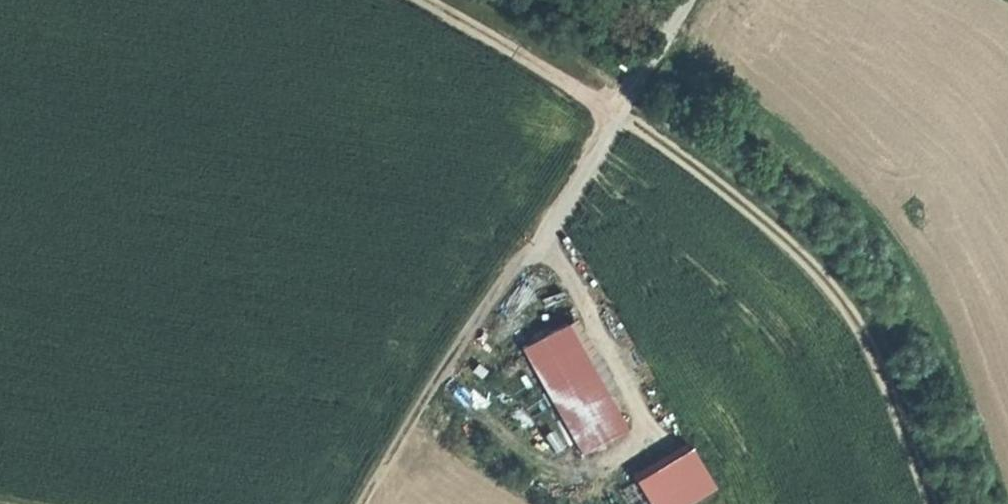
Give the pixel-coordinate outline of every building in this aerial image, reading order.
[(565,323),(521,347),(578,453),(623,429),(565,323)] [(640,488),(654,503),(691,503),(713,486),(689,447),(640,488)]
